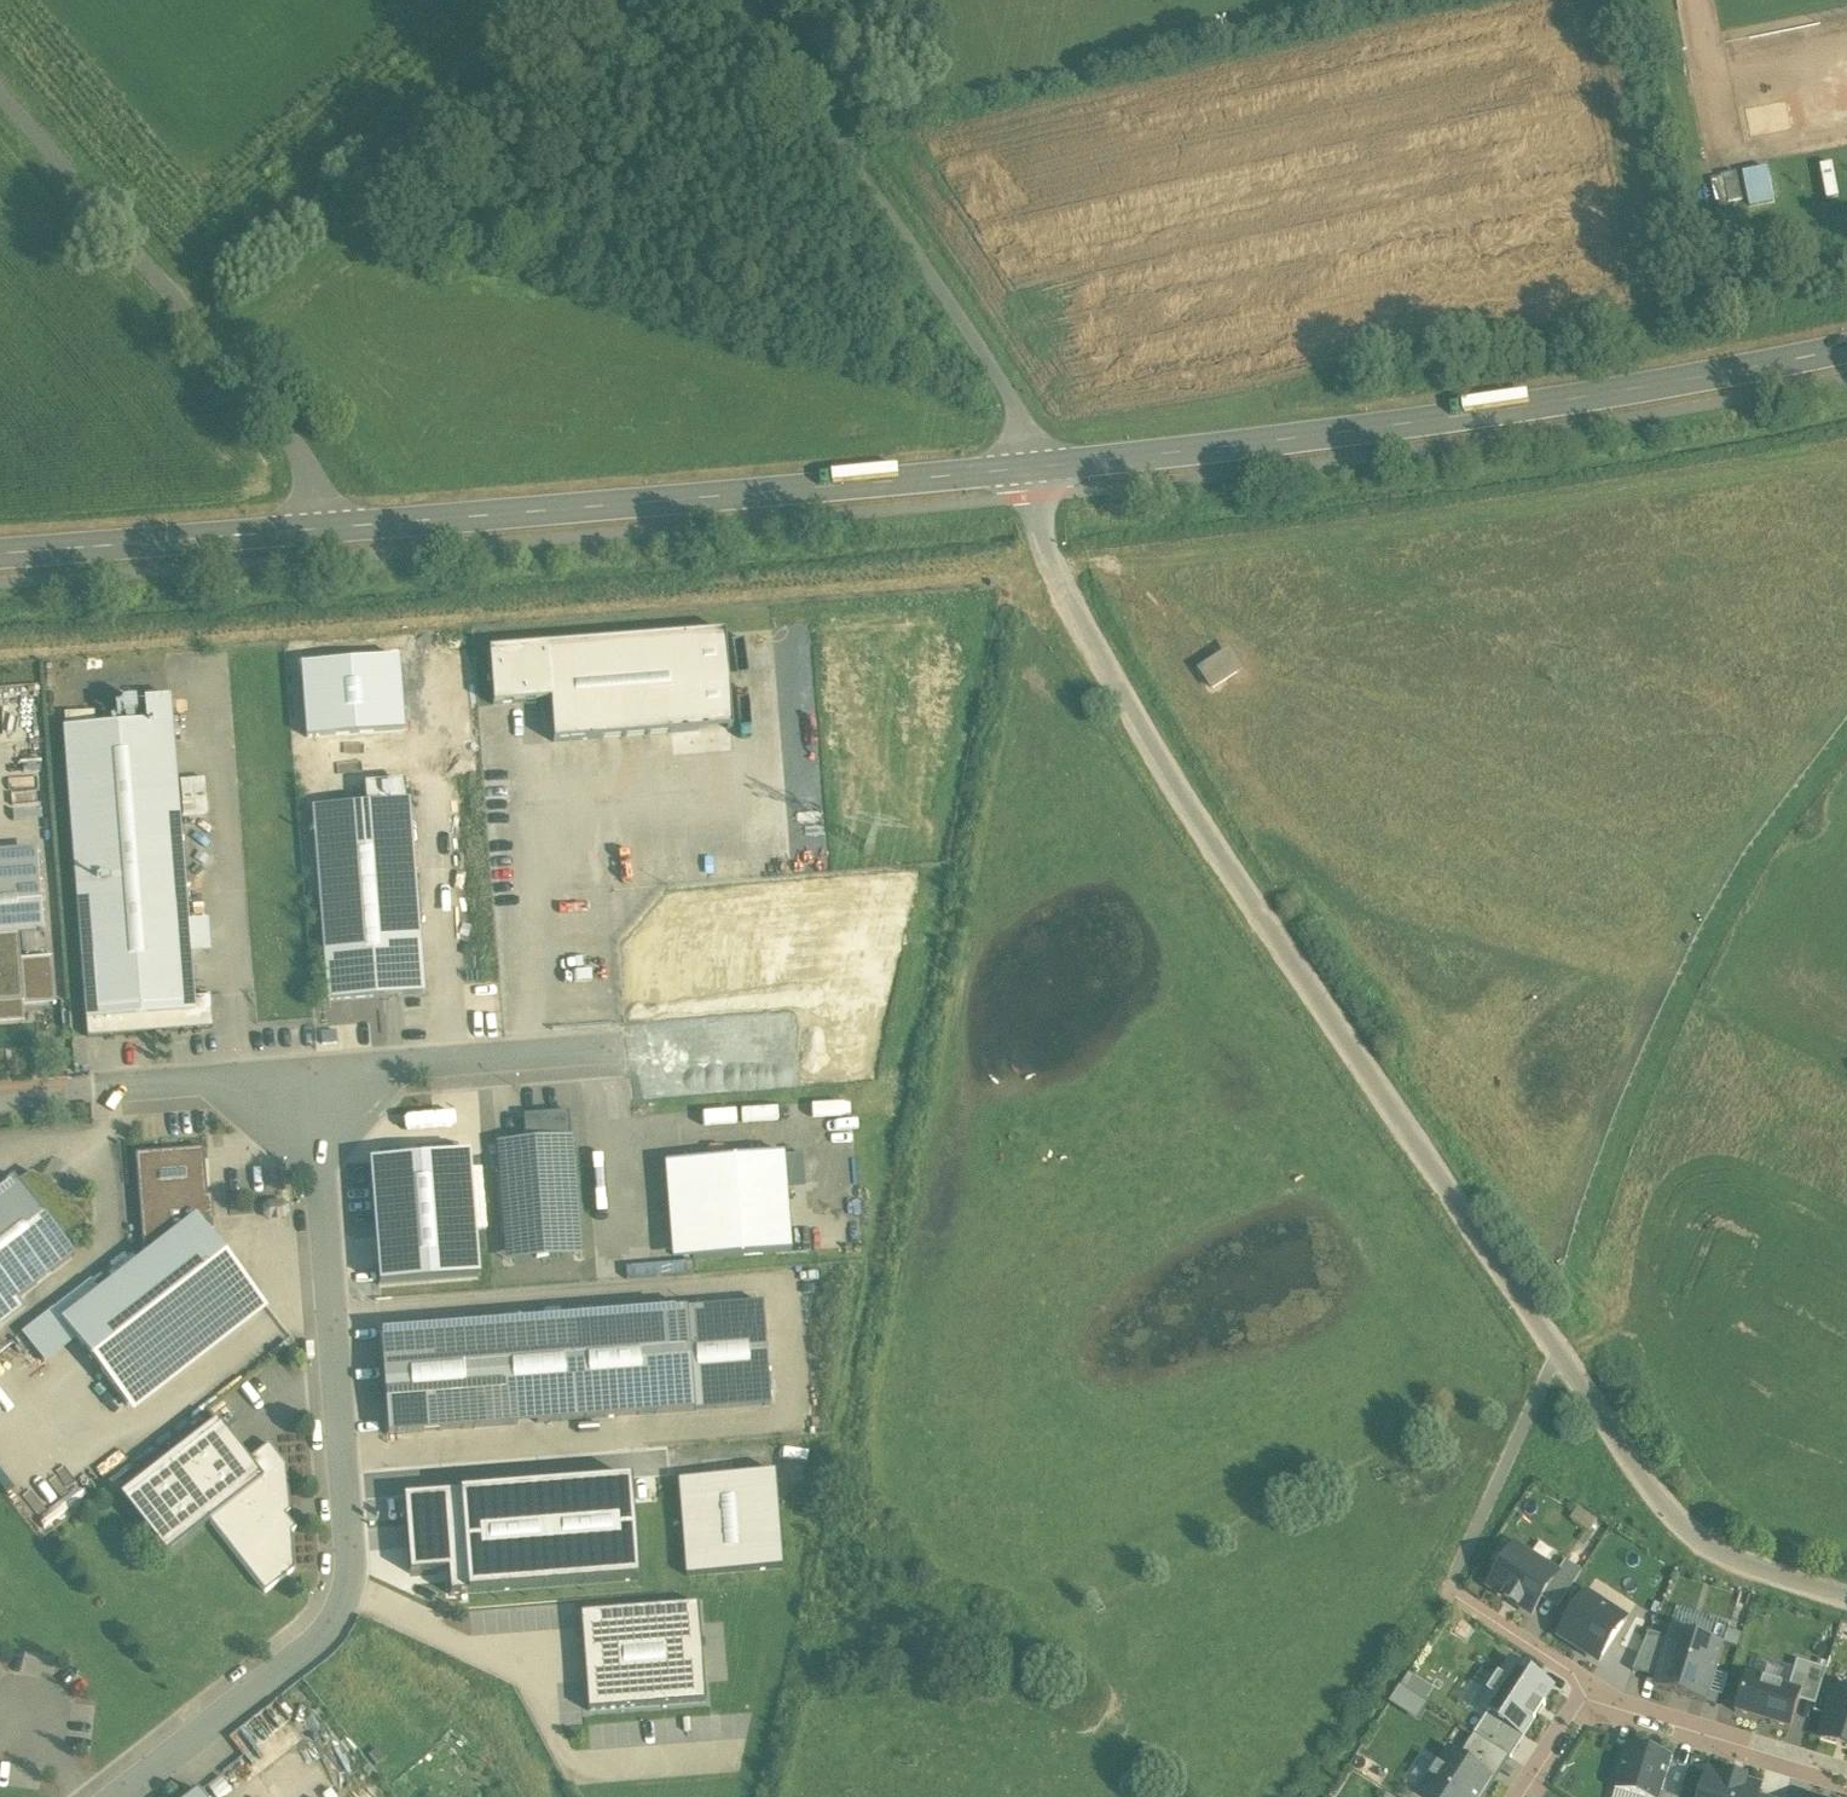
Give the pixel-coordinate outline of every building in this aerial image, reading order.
[(1708,178),(1712,205),(1743,200),(1738,173),(1708,178)] [(550,702),(553,743),(732,729),(724,633),(545,648),(550,702)] [(550,702),(545,648),(489,652),(493,706),(550,702)] [(398,658),(300,665),(305,737),(404,729),(398,658)] [(147,723),(64,729),(87,1022),(195,1013),(194,998),(170,698),(145,700),(147,723)] [(136,701),(122,702),(123,716),(137,715),(136,701)] [(409,801),(312,809),(327,1002),(424,994),(409,801)] [(0,853),(0,1025),(24,1023),(23,1008),(56,1005),(52,958),(21,961),(19,936),(43,934),(36,850),(0,853)] [(195,1013),(87,1022),(88,1038),(214,1028),(212,997),(194,998),(195,1013)] [(525,1141),(571,1138),(569,1112),(523,1115),(525,1141)] [(467,1152),(460,1113),(430,1119),(431,1128),(447,1126),(452,1155),(467,1152)] [(525,1141),(497,1143),(506,1262),(580,1256),(571,1138),(525,1141)] [(135,1154),(142,1256),(195,1216),(210,1235),(209,1217),(212,1216),(210,1198),(206,1198),(202,1149),(135,1154)] [(784,1153),(664,1163),(671,1262),(791,1253),(784,1153)] [(468,1154),(368,1163),(379,1288),(478,1279),(468,1154)] [(41,1179),(31,1173),(17,1184),(63,1242),(88,1222),(79,1212),(70,1203),(60,1193),(50,1186),(41,1179)] [(0,1189),(0,1314),(74,1256),(63,1242),(17,1184),(13,1179),(0,1189)] [(142,1256),(60,1320),(133,1414),(268,1310),(210,1235),(195,1216),(142,1256)] [(762,1299),(381,1332),(390,1436),(771,1403),(762,1299)] [(214,1426),(120,1500),(164,1556),(211,1519),(258,1482),(244,1464),(214,1426)] [(266,1445),(244,1464),(258,1482),(211,1519),(264,1588),(291,1566),(284,1464),(266,1445)] [(783,1568),(775,1471),(677,1479),(685,1575),(783,1568)] [(629,1478),(403,1497),(410,1573),(448,1570),(450,1594),(637,1579),(629,1478)] [(1481,1585),(1528,1615),(1552,1577),(1505,1547),(1481,1585)] [(1553,1631),(1596,1660),(1620,1623),(1576,1595),(1553,1631)] [(697,1600),(582,1610),(589,1704),(705,1694),(697,1600)] [(1669,1631),(1653,1680),(1699,1696),(1716,1646),(1669,1631)] [(1795,1663),(1787,1688),(1792,1690),(1788,1702),(1811,1709),(1823,1671),(1795,1663)] [(1745,1675),(1735,1708),(1782,1723),(1788,1702),(1792,1690),(1787,1688),(1745,1675)] [(1819,1738),(1846,1747),(1846,1688),(1836,1685),(1819,1738)] [(1410,1721),(1421,1705),(1396,1687),(1384,1702),(1410,1721)] [(1473,1735),(1461,1753),(1493,1774),(1505,1756),(1473,1735)] [(1615,1789),(1644,1796),(1649,1796),(1661,1754),(1627,1745),(1615,1789)] [(1450,1746),(1421,1791),(1430,1796),(1478,1796),(1493,1774),(1461,1753),(1450,1746)] [(1753,1789),(1703,1774),(1696,1796),(1751,1796),(1753,1789)]
